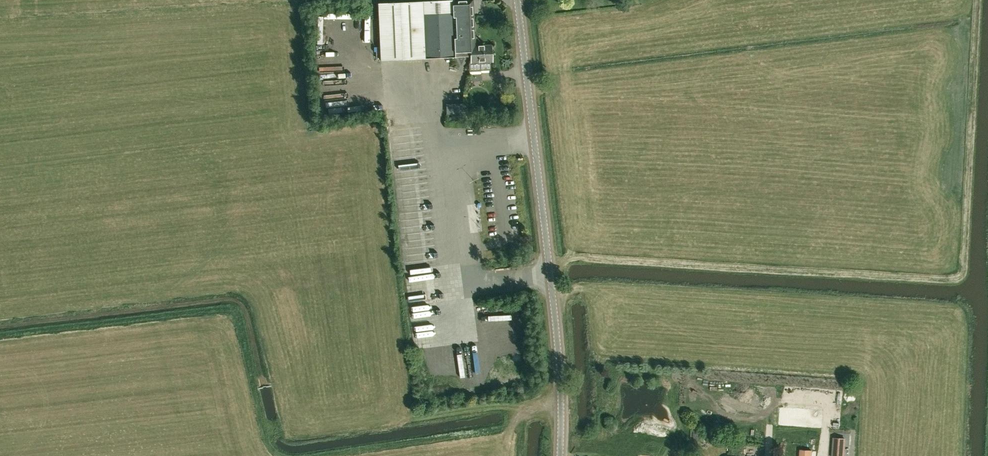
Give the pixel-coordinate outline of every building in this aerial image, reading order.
[(452,2),(452,0),(448,0),(379,3),(380,59),(454,57),(471,56),(471,63),(492,62),(492,45),(473,46),(472,17),(453,17),(452,2)] [(453,17),(472,17),(471,1),(452,2),(453,17)] [(424,234),(424,232),(420,232),(419,224),(405,225),(406,235),(424,234)] [(845,438),(834,438),(833,455),(844,455),(845,438)]
